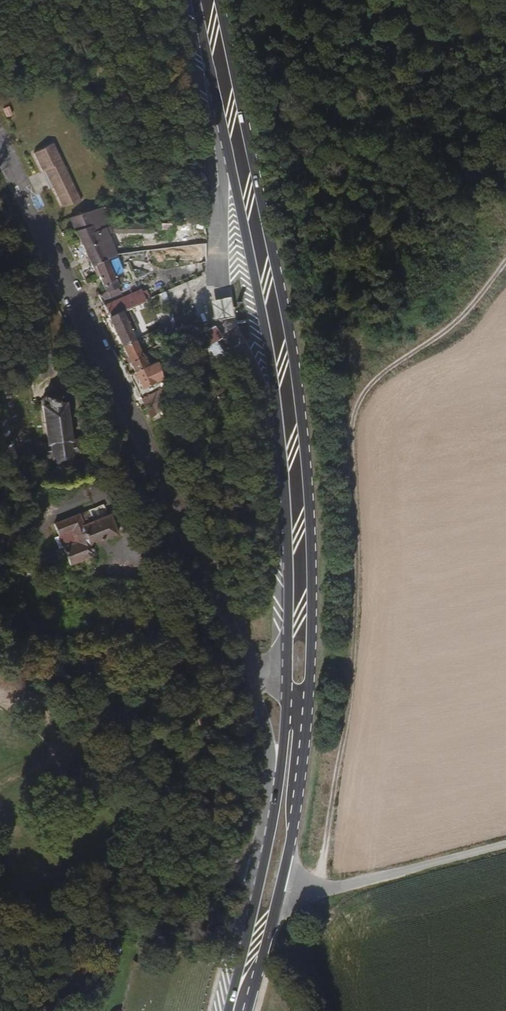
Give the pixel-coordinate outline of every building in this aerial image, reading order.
[(3,108),(6,117),(13,115),(9,105),(3,108)] [(51,142),(30,152),(44,180),(60,210),(80,200),(51,142)] [(69,217),(103,287),(118,281),(110,260),(119,256),(102,207),(69,217)] [(146,300),(141,287),(104,303),(109,315),(146,300)] [(230,296),(210,300),(213,319),(233,316),(230,296)] [(113,326),(127,319),(124,310),(109,315),(113,326)] [(133,333),(127,319),(113,326),(120,339),(133,333)] [(224,338),(216,325),(206,331),(207,337),(202,342),(205,348),(224,338)] [(133,333),(120,339),(132,364),(143,389),(160,383),(160,370),(158,361),(149,366),(139,345),(133,333)] [(59,460),(65,459),(71,447),(77,446),(76,435),(68,435),(62,401),(38,405),(46,438),(39,439),(42,451),(47,449),(52,457),(59,460)] [(81,519),(78,511),(51,519),(56,531),(64,530),(69,542),(60,545),(66,561),(87,553),(86,549),(90,547),(88,541),(113,530),(106,512),(81,519)] [(109,951),(117,953),(121,935),(114,933),(109,951)]
